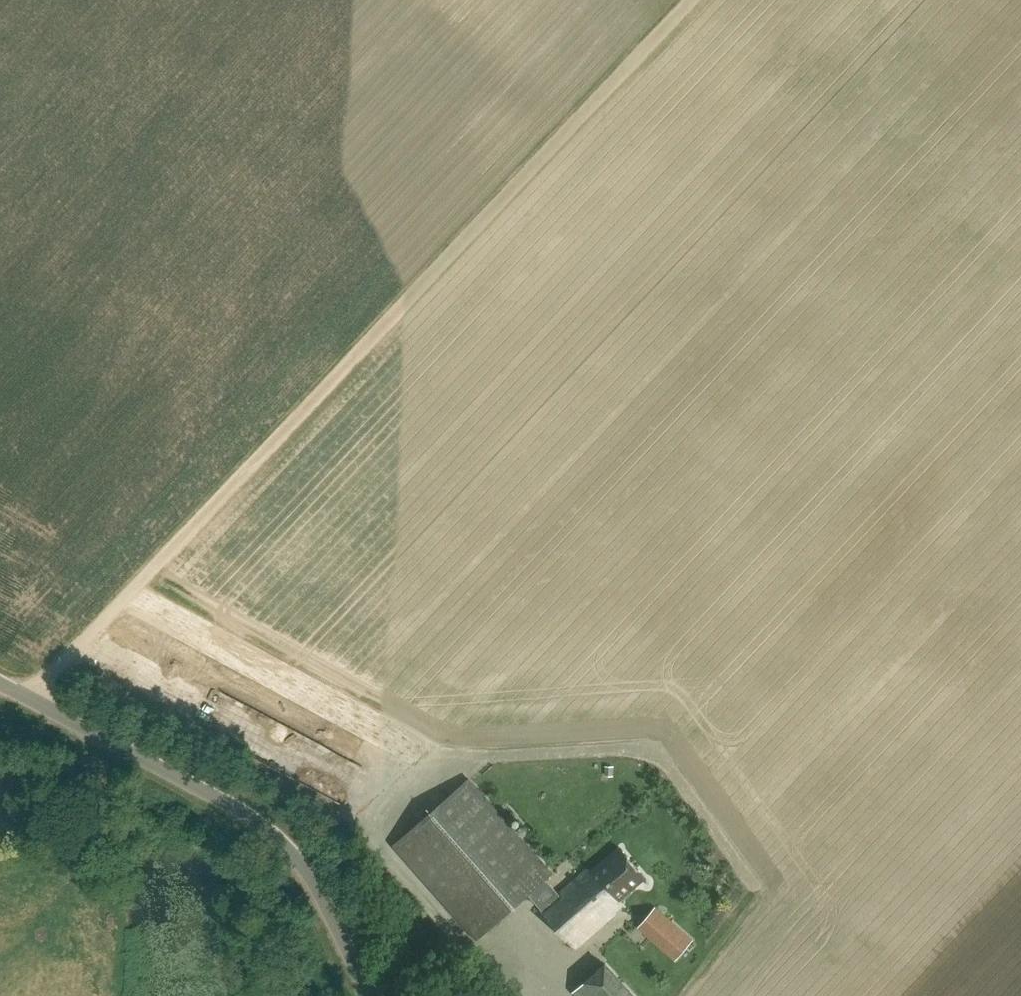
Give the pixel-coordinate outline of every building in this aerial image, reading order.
[(614,909),(648,879),(623,850),(592,877),(589,873),(562,896),(547,879),(553,874),(470,779),(396,844),(480,939),(531,893),(544,908),(544,909),(577,947),(617,913),(614,909)] [(563,881),(580,869),(575,863),(558,874),(563,881)] [(676,962),(695,940),(657,908),(639,929),(676,962)] [(572,993),(575,995),(634,995),(604,963),(572,993)]
